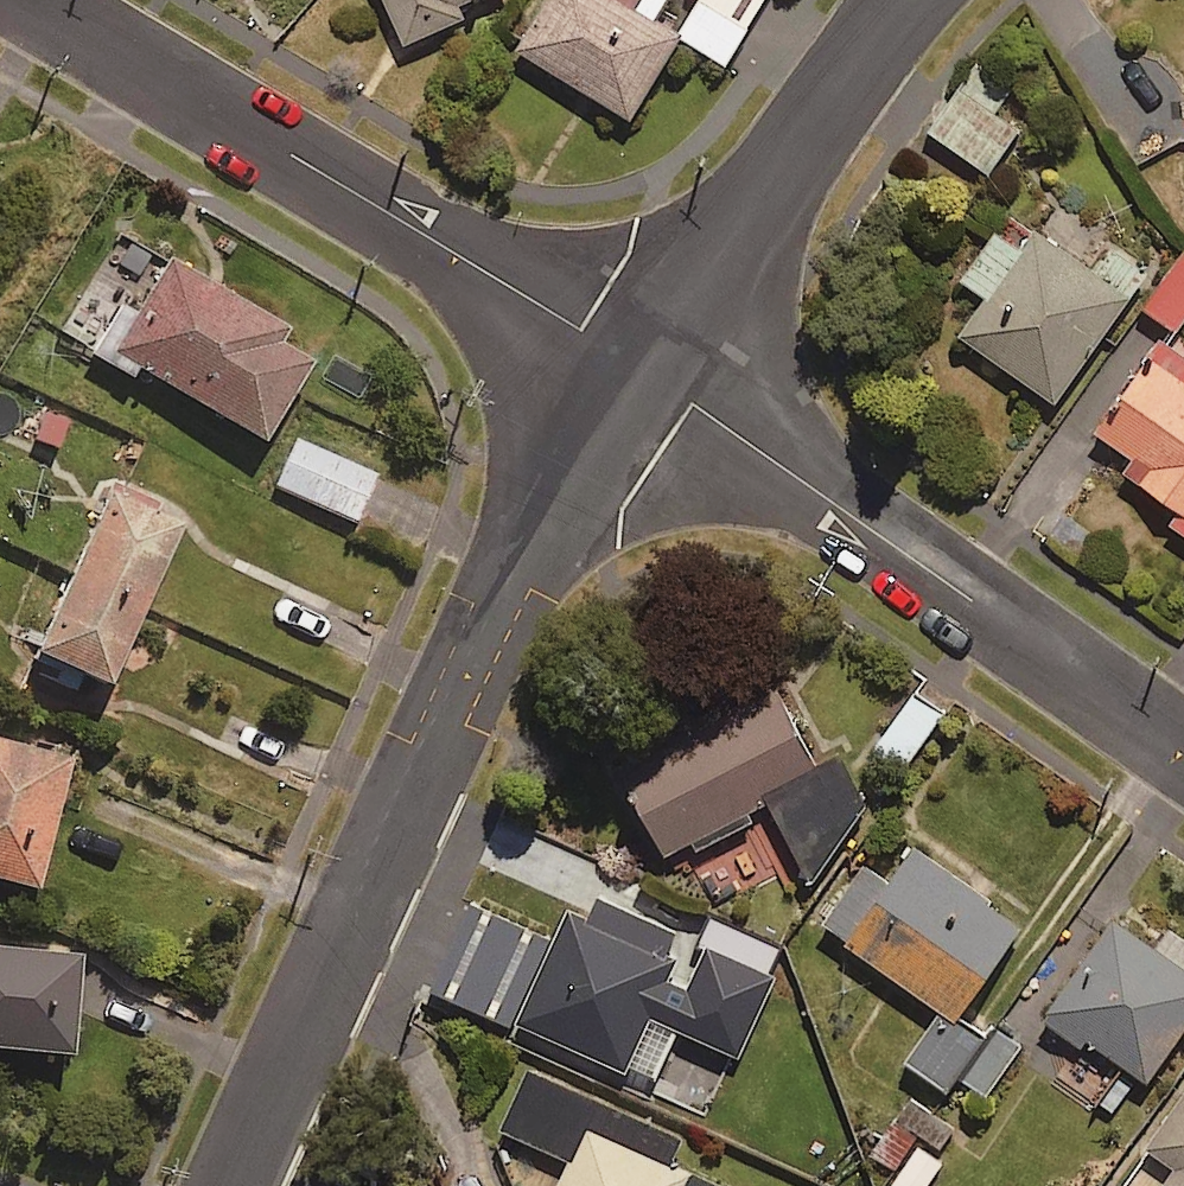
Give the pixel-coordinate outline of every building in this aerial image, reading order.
[(406,49),(464,22),(459,11),(484,0),(384,0),(406,49)] [(605,0),(546,0),(515,53),(633,123),(680,44),(605,0)] [(640,14),(727,66),(767,0),(648,0),(640,14)] [(1013,89),(979,64),(928,133),(988,177),(1021,132),(995,114),(1013,89)] [(1151,270),(1117,246),(1096,276),(1040,237),(1027,255),(998,234),(964,284),(990,302),(963,340),(1057,406),(1151,270)] [(1144,310),(1178,336),(1183,328),(1183,256),(1144,310)] [(282,337),(168,267),(136,318),(121,309),(90,359),(130,384),(136,375),(261,452),(310,373),(273,351),(282,337)] [(1153,365),(1102,439),(1153,474),(1142,490),(1181,517),(1172,529),(1183,537),(1183,387),(1153,365)] [(377,481),(298,442),(275,488),(353,528),(377,481)] [(177,539),(105,506),(31,672),(103,704),(177,539)] [(671,863),(689,852),(693,858),(747,827),(789,899),(813,885),(868,808),(839,758),(817,771),(769,688),(620,775),(671,863)] [(945,718),(915,696),(879,744),(908,766),(945,718)] [(0,749),(0,892),(34,902),(70,768),(0,749)] [(824,930),(936,1011),(897,1066),(947,1102),(961,1083),(988,1102),(1028,1046),(971,1006),(1024,932),(915,854),(890,888),(866,871),(824,930)] [(626,1077),(680,960),(671,955),(678,940),(599,903),(587,928),(570,921),(520,1027),(626,1077)] [(699,914),(685,948),(738,971),(743,959),(786,977),(795,954),(699,914)] [(1114,927),(1050,1020),(1148,1086),(1183,1034),(1183,944),(1168,933),(1154,954),(1114,927)] [(0,958),(0,1060),(70,1067),(79,966),(0,958)] [(530,1076),(503,1137),(570,1167),(562,1185),(705,1185),(672,1171),(684,1144),(530,1076)] [(953,1133),(912,1103),(874,1155),(914,1185),(953,1133)] [(1149,1154),(1178,1174),(1169,1185),(1183,1185),(1183,1103),(1149,1154)]
